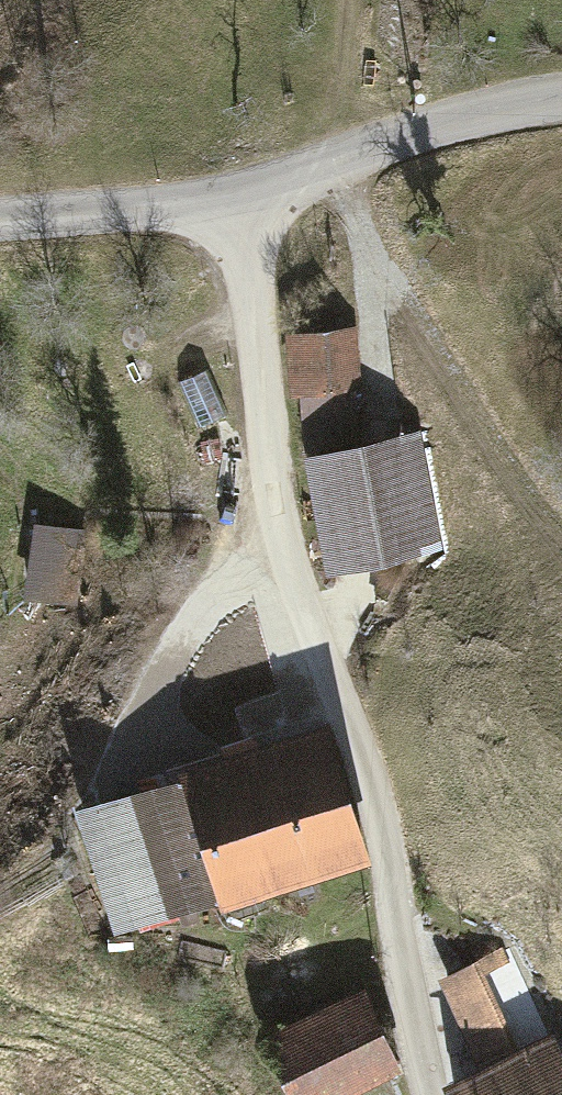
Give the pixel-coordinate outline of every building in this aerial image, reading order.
[(358,327),(287,332),(291,399),(302,399),(305,442),(357,438),(354,395),(362,394),(358,327)] [(206,370),(178,383),(201,429),(229,415),(206,370)] [(299,457),(322,571),(445,547),(422,433),(299,457)] [(86,596),(90,523),(37,521),(34,594),(86,596)] [(221,706),(162,686),(127,788),(202,764),(221,706)] [(120,938),(367,860),(325,726),(202,764),(127,788),(77,804),(120,938)] [(439,978),(480,1066),(551,1033),(510,945),(439,978)] [(264,1038),(288,1094),(352,1094),(401,1074),(367,994),(264,1038)] [(449,1094),(561,1094),(561,1057),(551,1033),(480,1066),(443,1083),(449,1094)]
